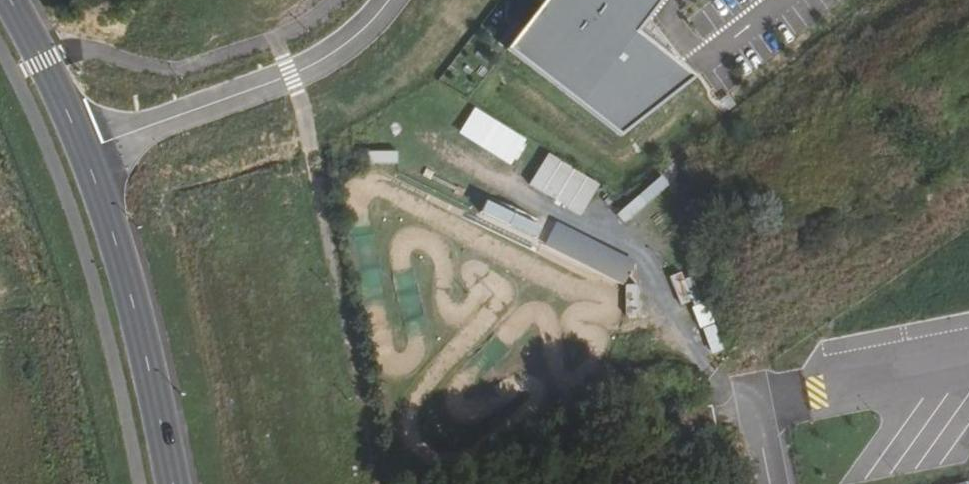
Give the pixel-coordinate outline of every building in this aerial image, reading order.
[(656,0),(536,0),(498,50),(615,139),(690,80),(630,35),(656,0)] [(515,162),(526,139),(471,113),(460,136),(515,162)] [(368,152),(368,163),(397,164),(397,153),(368,152)] [(547,155),(529,186),(581,216),(599,185),(547,155)] [(544,247),(624,283),(635,260),(555,224),(544,247)]
